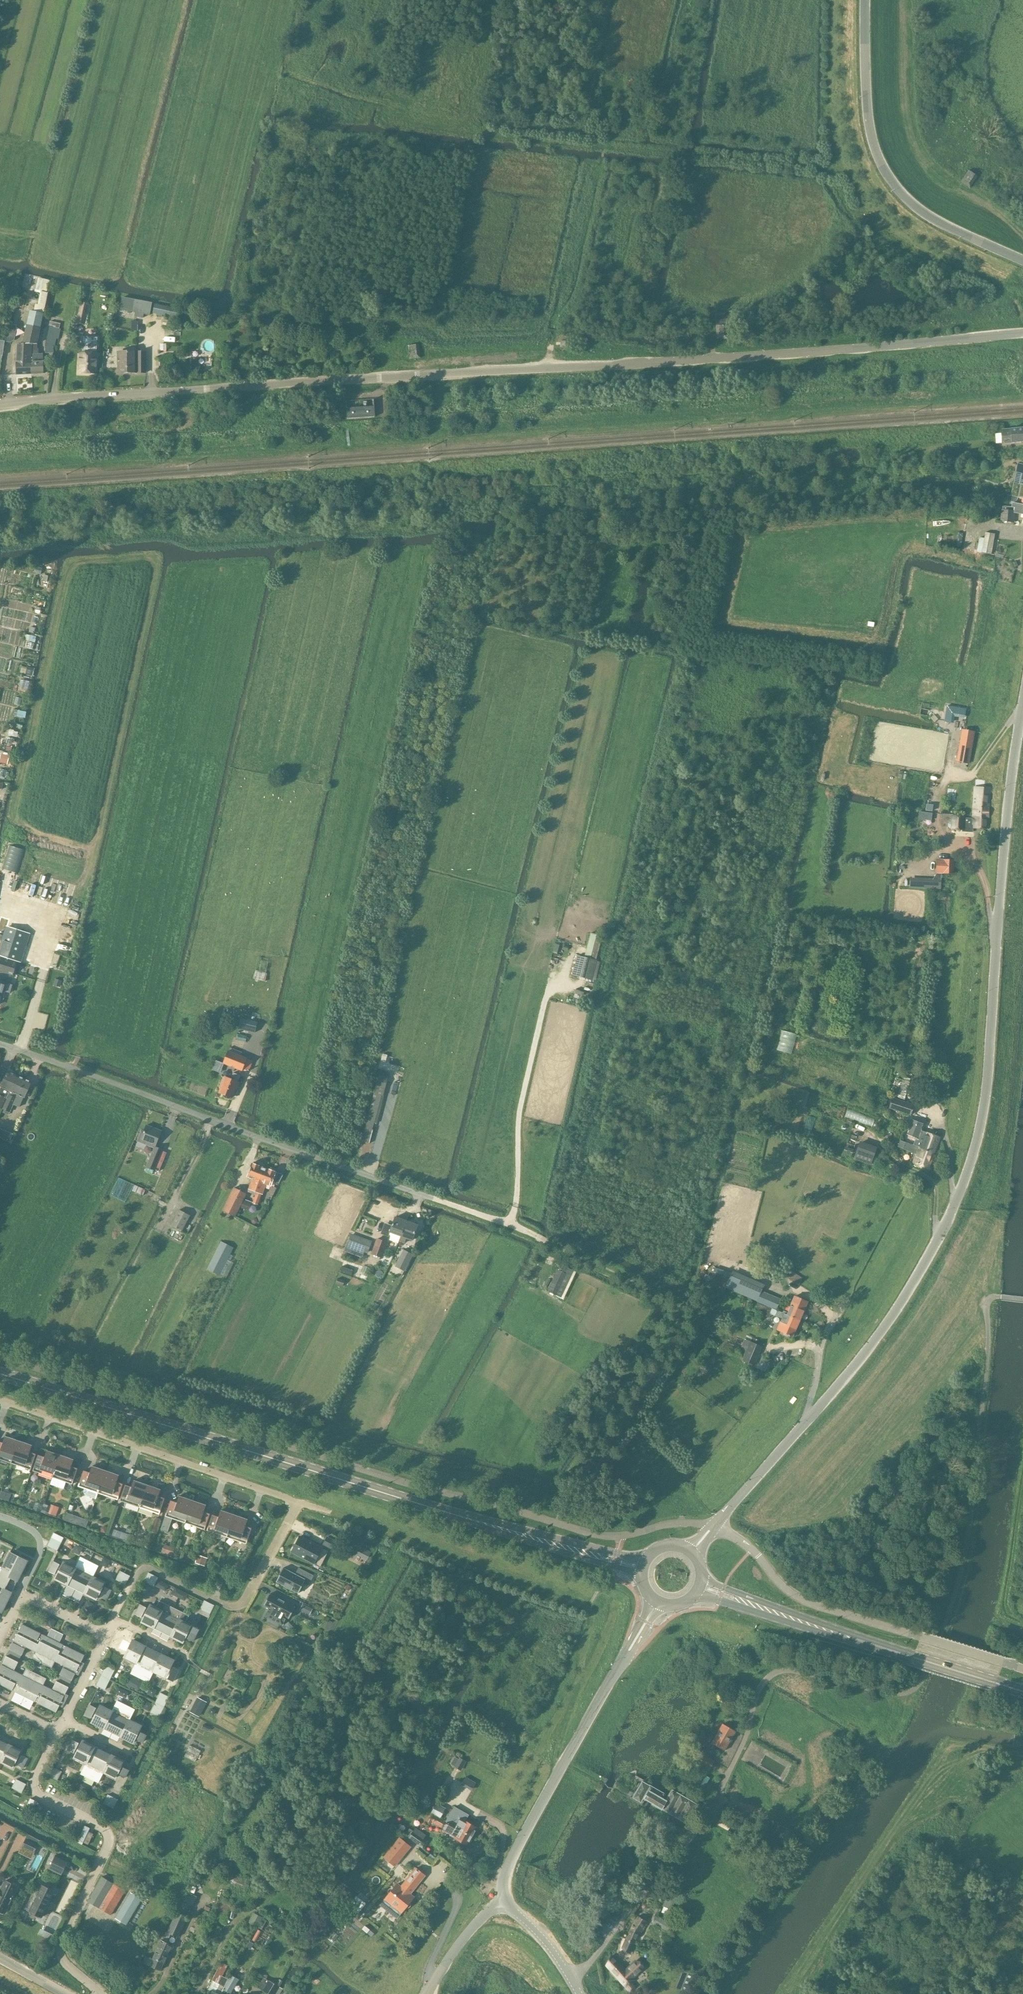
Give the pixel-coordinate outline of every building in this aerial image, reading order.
[(969,171),(961,182),(970,187),(977,177),(969,171)] [(13,375),(31,374),(30,355),(30,344),(37,344),(48,293),(47,292),(49,284),(38,282),(36,291),(42,292),(39,304),(35,304),(33,312),(30,311),(23,344),(17,344),(16,362),(16,368),(13,368),(13,375)] [(123,298),(120,309),(136,312),(135,316),(143,318),(144,314),(150,315),(152,303),(123,298)] [(84,325),(87,314),(85,313),(87,303),(81,302),(77,323),(84,325)] [(153,313),(157,314),(157,315),(162,317),(162,315),(178,318),(180,309),(155,304),(153,313)] [(189,312),(188,318),(205,321),(205,315),(189,312)] [(725,314),(715,314),(716,326),(726,325),(733,325),(732,315),(725,315),(725,314)] [(45,346),(45,353),(54,352),(54,346),(55,346),(56,341),(58,341),(60,330),(59,330),(60,325),(50,323),(45,346)] [(727,340),(726,326),(715,327),(716,340),(727,340)] [(96,353),(95,353),(96,337),(81,337),(80,349),(79,349),(79,373),(96,374),(96,353)] [(30,355),(31,374),(44,373),(43,354),(37,354),(37,344),(30,344),(30,355)] [(417,346),(406,347),(407,363),(419,362),(417,346)] [(118,373),(146,372),(146,352),(118,352),(118,373)] [(200,361),(192,361),(192,369),(200,369),(200,361)] [(375,415),(374,406),(346,408),(347,416),(375,415)] [(1000,445),(1022,444),(1022,431),(1000,432),(1000,445)] [(1011,496),(1018,497),(1022,498),(1022,464),(1018,463),(1014,483),(1011,496)] [(1000,522),(1014,523),(1015,513),(1016,513),(1022,515),(1022,505),(1012,503),(1012,507),(1003,506),(1002,510),(1001,510),(1001,511),(1000,522)] [(995,534),(985,532),(981,553),(991,554),(995,534)] [(947,706),(944,721),(953,723),(955,716),(964,718),(966,709),(947,706)] [(14,709),(13,715),(25,718),(26,712),(18,710),(14,709)] [(962,730),(956,762),(969,764),(974,732),(962,730)] [(976,819),(991,820),(991,802),(992,790),(977,791),(976,819)] [(965,833),(965,836),(975,836),(975,832),(992,832),(991,820),(976,819),(976,823),(965,822),(965,821),(955,821),(955,827),(952,827),(950,828),(950,831),(952,833),(955,833),(965,833)] [(953,873),(953,860),(936,860),(936,873),(953,873)] [(17,963),(26,933),(8,927),(0,951),(0,958),(7,960),(17,963)] [(577,955),(573,975),(592,979),(597,960),(585,957),(577,955)] [(17,963),(0,958),(0,971),(13,975),(17,963)] [(255,970),(253,978),(265,982),(267,973),(255,970)] [(60,987),(62,981),(55,979),(53,985),(60,987)] [(241,1019),(239,1029),(254,1032),(255,1032),(257,1022),(241,1019)] [(253,1060),(228,1050),(223,1064),(242,1071),(243,1069),(249,1071),(253,1060)] [(381,1095),(383,1096),(389,1072),(380,1070),(367,1122),(374,1123),(381,1095)] [(1,1108),(16,1076),(7,1072),(0,1087),(1,1087),(0,1088),(0,1108),(1,1108)] [(235,1073),(232,1080),(228,1078),(222,1094),(234,1099),(238,1089),(240,1090),(242,1084),(239,1082),(241,1076),(235,1073)] [(16,1076),(1,1108),(2,1109),(2,1108),(10,1112),(13,1105),(19,1107),(24,1098),(31,1084),(25,1081),(16,1076)] [(914,1105),(892,1098),(888,1108),(910,1116),(914,1105)] [(155,1147),(161,1131),(147,1125),(145,1132),(142,1131),(138,1141),(155,1148),(148,1167),(155,1170),(163,1150),(155,1147)] [(10,1142),(12,1136),(13,1134),(0,1128),(0,1138),(10,1142)] [(365,1128),(362,1141),(369,1143),(372,1130),(365,1128)] [(940,1138),(922,1132),(921,1132),(914,1130),(912,1136),(919,1139),(917,1145),(936,1152),(940,1138)] [(870,1160),(876,1145),(861,1140),(855,1154),(870,1160)] [(936,1152),(917,1145),(900,1140),(898,1146),(918,1153),(917,1156),(914,1156),(912,1162),(930,1168),(936,1152)] [(842,1155),(850,1158),(853,1152),(845,1149),(842,1155)] [(257,1183),(263,1169),(259,1168),(258,1165),(254,1164),(253,1165),(250,1164),(245,1179),(250,1181),(246,1190),(255,1194),(259,1184),(257,1183)] [(265,1170),(263,1169),(257,1183),(259,1184),(255,1194),(252,1202),(258,1204),(265,1187),(268,1188),(273,1173),(272,1173),(271,1170),(266,1169),(265,1170)] [(135,1185),(133,1190),(143,1195),(146,1190),(135,1185)] [(235,1217),(240,1207),(244,1199),(247,1194),(233,1188),(222,1211),(235,1217)] [(244,1199),(240,1207),(247,1209),(250,1202),(244,1199)] [(181,1210),(189,1214),(193,1207),(184,1203),(181,1210)] [(171,1225),(182,1230),(190,1216),(179,1210),(171,1225)] [(407,1221),(396,1217),(391,1232),(401,1236),(407,1221)] [(418,1225),(407,1221),(401,1236),(399,1241),(405,1243),(407,1238),(413,1240),(418,1225)] [(368,1253),(372,1241),(351,1234),(345,1251),(362,1257),(364,1252),(368,1253)] [(382,1258),(387,1242),(376,1238),(371,1254),(382,1258)] [(221,1241),(206,1269),(220,1276),(234,1248),(221,1241)] [(413,1254),(403,1250),(395,1266),(404,1271),(413,1254)] [(560,1265),(548,1291),(561,1298),(573,1271),(560,1265)] [(732,1273),(726,1287),(757,1300),(756,1301),(776,1309),(781,1300),(761,1291),(764,1285),(732,1271),(732,1273)] [(338,1277),(336,1283),(342,1286),(345,1279),(338,1277)] [(783,1311),(782,1313),(784,1313),(787,1315),(800,1321),(804,1311),(808,1302),(801,1299),(794,1296),(787,1312),(783,1311)] [(758,1303),(754,1311),(763,1315),(766,1306),(758,1303)] [(773,1309),(770,1314),(775,1316),(782,1318),(780,1322),(777,1330),(788,1335),(788,1336),(792,1338),(800,1321),(787,1315),(784,1313),(782,1313),(777,1311),(773,1309)] [(762,1346),(751,1342),(744,1339),(738,1353),(745,1355),(743,1360),(754,1365),(762,1346)] [(18,1442),(4,1437),(2,1444),(0,1443),(0,1461),(10,1464),(18,1442)] [(31,1446),(18,1442),(10,1464),(30,1471),(35,1455),(29,1453),(31,1446)] [(52,1478),(59,1456),(46,1451),(43,1458),(37,1456),(32,1472),(52,1478)] [(73,1460),(59,1456),(52,1478),(71,1485),(77,1469),(70,1467),(73,1460)] [(95,1500),(97,1494),(105,1471),(91,1467),(89,1473),(82,1471),(77,1487),(83,1489),(83,1491),(83,1493),(83,1494),(84,1495),(85,1496),(86,1497),(95,1500)] [(118,1476),(105,1471),(97,1494),(116,1501),(122,1485),(115,1483),(118,1476)] [(138,1508),(146,1485),(133,1481),(130,1488),(124,1485),(119,1501),(138,1508)] [(159,1490),(146,1485),(138,1508),(158,1515),(164,1499),(157,1497),(159,1490)] [(8,1501),(10,1494),(1,1491),(0,1495),(0,1498),(8,1501)] [(184,1524),(191,1501),(178,1496),(176,1503),(169,1501),(160,1529),(167,1531),(171,1519),(184,1524)] [(205,1505),(191,1501),(184,1524),(203,1530),(209,1514),(202,1512),(205,1505)] [(56,1515),(59,1506),(51,1503),(48,1512),(56,1515)] [(225,1538),(233,1515),(219,1511),(217,1517),(211,1515),(206,1531),(225,1538)] [(66,1513),(64,1520),(74,1523),(76,1517),(66,1513)] [(246,1520),(233,1515),(225,1538),(245,1544),(250,1528),(244,1526),(246,1520)] [(155,1532),(159,1518),(154,1517),(150,1530),(155,1532)] [(114,1529),(111,1536),(127,1541),(130,1535),(114,1529)] [(300,1536),(292,1552),(314,1563),(322,1548),(300,1536)] [(52,1537),(47,1546),(57,1551),(61,1542),(52,1537)] [(338,1543),(327,1537),(323,1544),(334,1550),(338,1543)] [(171,1555),(174,1547),(163,1544),(160,1552),(171,1555)] [(356,1554),(367,1559),(371,1550),(359,1545),(356,1554)] [(14,1586),(27,1561),(10,1552),(2,1568),(0,1567),(0,1579),(14,1586)] [(197,1556),(195,1563),(204,1566),(206,1559),(197,1556)] [(76,1589),(88,1565),(79,1561),(75,1567),(64,1562),(62,1566),(59,1565),(60,1564),(53,1561),(48,1571),(55,1574),(57,1575),(55,1579),(76,1589)] [(93,1576),(95,1573),(96,1569),(88,1565),(76,1589),(96,1599),(98,1595),(100,1596),(100,1597),(107,1600),(112,1590),(105,1586),(105,1587),(103,1586),(105,1582),(93,1576)] [(295,1574),(283,1568),(276,1582),(285,1586),(284,1586),(291,1590),(298,1593),(303,1584),(308,1586),(314,1575),(299,1568),(295,1574)] [(115,1580),(125,1584),(130,1576),(120,1571),(115,1580)] [(148,1573),(144,1581),(154,1586),(158,1577),(148,1573)] [(0,1579),(0,1611),(2,1612),(14,1586),(0,1579)] [(264,1606),(269,1608),(265,1616),(282,1625),(286,1617),(289,1619),(295,1607),(270,1594),(264,1606)] [(204,1600),(200,1609),(210,1614),(214,1605),(204,1600)] [(162,1632),(174,1608),(165,1604),(159,1601),(156,1608),(150,1605),(148,1609),(146,1608),(146,1607),(140,1604),(135,1614),(141,1617),(142,1617),(144,1618),(142,1622),(162,1632)] [(301,1609),(309,1614),(312,1609),(303,1605),(301,1609)] [(186,1623),(189,1616),(183,1612),(174,1608),(162,1632),(183,1642),(186,1637),(188,1638),(187,1638),(193,1641),(197,1634),(199,1629),(193,1626),(193,1627),(191,1626),(191,1625),(186,1623)] [(43,1635),(42,1636),(40,1635),(40,1634),(22,1624),(19,1631),(16,1630),(11,1639),(14,1640),(9,1649),(10,1649),(7,1656),(6,1656),(2,1665),(0,1664),(0,1684),(12,1690),(13,1689),(16,1690),(15,1691),(35,1701),(36,1700),(38,1701),(38,1703),(56,1712),(59,1705),(62,1707),(67,1697),(64,1696),(69,1687),(68,1687),(72,1680),(76,1671),(79,1673),(84,1663),(81,1662),(84,1655),(66,1646),(65,1647),(63,1646),(63,1645),(43,1635)] [(133,1670),(141,1674),(153,1650),(133,1640),(124,1657),(136,1663),(133,1670)] [(171,1666),(174,1660),(153,1650),(141,1674),(150,1679),(154,1672),(165,1678),(168,1672),(170,1673),(176,1676),(179,1669),(173,1667),(171,1666)] [(106,1666),(101,1675),(110,1680),(115,1670),(106,1666)] [(105,1690),(110,1680),(101,1675),(96,1685),(105,1690)] [(132,1679),(130,1686),(138,1688),(140,1681),(132,1679)] [(169,1697),(160,1693),(155,1703),(164,1707),(169,1697)] [(198,1698),(191,1712),(199,1716),(206,1702),(198,1698)] [(159,1717),(164,1707),(155,1703),(150,1713),(159,1717)] [(92,1722),(112,1733),(124,1708),(116,1704),(112,1711),(100,1705),(98,1709),(96,1708),(90,1705),(85,1715),(91,1718),(92,1717),(94,1718),(92,1722)] [(130,1720),(133,1713),(124,1708),(112,1733),(133,1743),(136,1737),(138,1738),(137,1739),(143,1742),(147,1735),(141,1732),(138,1731),(141,1726),(130,1720)] [(725,1750),(736,1731),(723,1724),(712,1743),(725,1750)] [(1,1740),(0,1741),(0,1763),(1,1762),(13,1768),(15,1763),(17,1764),(17,1765),(23,1768),(28,1758),(22,1755),(21,1756),(19,1755),(21,1750),(1,1740)] [(83,1770),(91,1775),(103,1751),(83,1740),(81,1745),(79,1744),(79,1743),(72,1740),(67,1750),(74,1753),(74,1752),(76,1753),(74,1758),(86,1763),(83,1770)] [(173,1749),(169,1756),(175,1759),(179,1752),(173,1749)] [(123,1768),(121,1766),(124,1761),(103,1751),(91,1775),(100,1779),(104,1772),(115,1778),(118,1772),(120,1773),(120,1774),(126,1777),(129,1770),(123,1767),(123,1768)] [(698,1763),(710,1769),(715,1761),(703,1754),(698,1763)] [(466,1762),(459,1758),(455,1767),(461,1770),(466,1762)] [(865,1772),(854,1764),(848,1773),(859,1781),(865,1772)] [(62,1771),(52,1766),(47,1775),(57,1780),(62,1771)] [(456,1791),(467,1797),(476,1782),(465,1776),(456,1791)] [(22,1793),(26,1784),(16,1779),(12,1788),(21,1792),(22,1793)] [(666,1800),(662,1798),(664,1794),(650,1785),(649,1786),(642,1782),(633,1797),(640,1802),(643,1797),(645,1799),(645,1798),(653,1803),(652,1804),(661,1809),(662,1808),(686,1823),(697,1804),(672,1790),(666,1800)] [(108,1794),(103,1803),(113,1808),(118,1799),(108,1794)] [(36,1802),(30,1799),(26,1807),(32,1810),(36,1802)] [(431,1812),(433,1814),(440,1818),(445,1809),(436,1804),(431,1812)] [(446,1822),(448,1823),(472,1836),(477,1827),(465,1821),(469,1815),(454,1807),(446,1822)] [(742,1818),(731,1810),(725,1820),(736,1827),(742,1818)] [(446,1821),(440,1818),(433,1814),(429,1821),(431,1822),(432,1820),(443,1826),(446,1821)] [(472,1836),(448,1823),(443,1831),(450,1835),(449,1837),(450,1840),(452,1841),(454,1840),(455,1838),(467,1845),(472,1836)] [(424,1835),(415,1829),(414,1831),(410,1837),(419,1844),(423,1839),(422,1838),(424,1836),(424,1835)] [(400,1838),(385,1858),(395,1866),(410,1846),(400,1838)] [(23,1846),(34,1852),(38,1845),(26,1839),(23,1846)] [(437,1859),(431,1854),(427,1859),(433,1864),(437,1859)] [(56,1855),(49,1869),(61,1875),(68,1861),(56,1855)] [(65,1875),(82,1882),(86,1872),(69,1865),(65,1875)] [(385,1899),(380,1905),(389,1912),(394,1906),(402,1912),(414,1897),(410,1894),(425,1875),(416,1868),(401,1887),(397,1884),(385,1899)] [(231,1873),(227,1882),(245,1889),(249,1881),(231,1873)] [(120,1874),(116,1881),(130,1889),(131,1889),(134,1883),(134,1882),(120,1874)] [(99,1907),(113,1883),(102,1877),(88,1901),(99,1907)] [(3,1914),(3,1913),(5,1913),(18,1886),(6,1880),(1,1890),(0,1889),(0,1913),(3,1914)] [(114,1883),(113,1883),(99,1907),(99,1908),(111,1915),(126,1890),(114,1883)] [(134,1883),(131,1889),(136,1892),(139,1887),(134,1883)] [(31,1907),(29,1911),(31,1912),(30,1914),(39,1918),(40,1916),(42,1917),(54,1891),(42,1885),(40,1889),(39,1888),(36,1894),(37,1895),(31,1907)] [(189,1911),(197,1895),(187,1891),(179,1907),(189,1911)] [(129,1894),(127,1898),(116,1916),(128,1924),(141,1901),(129,1894)] [(176,1911),(166,1931),(178,1937),(188,1917),(176,1911)] [(263,1917),(254,1913),(249,1922),(255,1925),(253,1928),(256,1930),(257,1927),(258,1927),(258,1926),(262,1918),(263,1917)] [(652,1923),(669,1933),(673,1925),(656,1915),(652,1923)] [(626,1941),(634,1945),(639,1934),(641,1935),(648,1922),(639,1916),(632,1927),(626,1941)] [(52,1934),(41,1929),(38,1934),(49,1940),(52,1934)] [(256,1942),(261,1931),(258,1930),(253,1940),(256,1942)] [(172,1945),(161,1940),(152,1959),(145,1956),(142,1962),(161,1971),(172,1945)] [(634,1945),(626,1941),(623,1948),(630,1953),(634,1945)] [(626,1970),(612,1956),(606,1965),(626,1987),(630,1991),(635,1987),(631,1983),(634,1980),(633,1978),(643,1969),(636,1961),(626,1970)] [(228,1979),(222,1976),(226,1967),(220,1964),(212,1980),(213,1980),(209,1989),(210,1990),(209,1993),(222,1993),(228,1981),(227,1980),(228,1979)] [(222,1993),(227,1993),(228,1992),(230,1993),(238,1979),(231,1975),(228,1981),(222,1993)] [(278,1986),(276,1985),(268,1980),(262,1990),(268,1993),(274,1993),(278,1986)]
